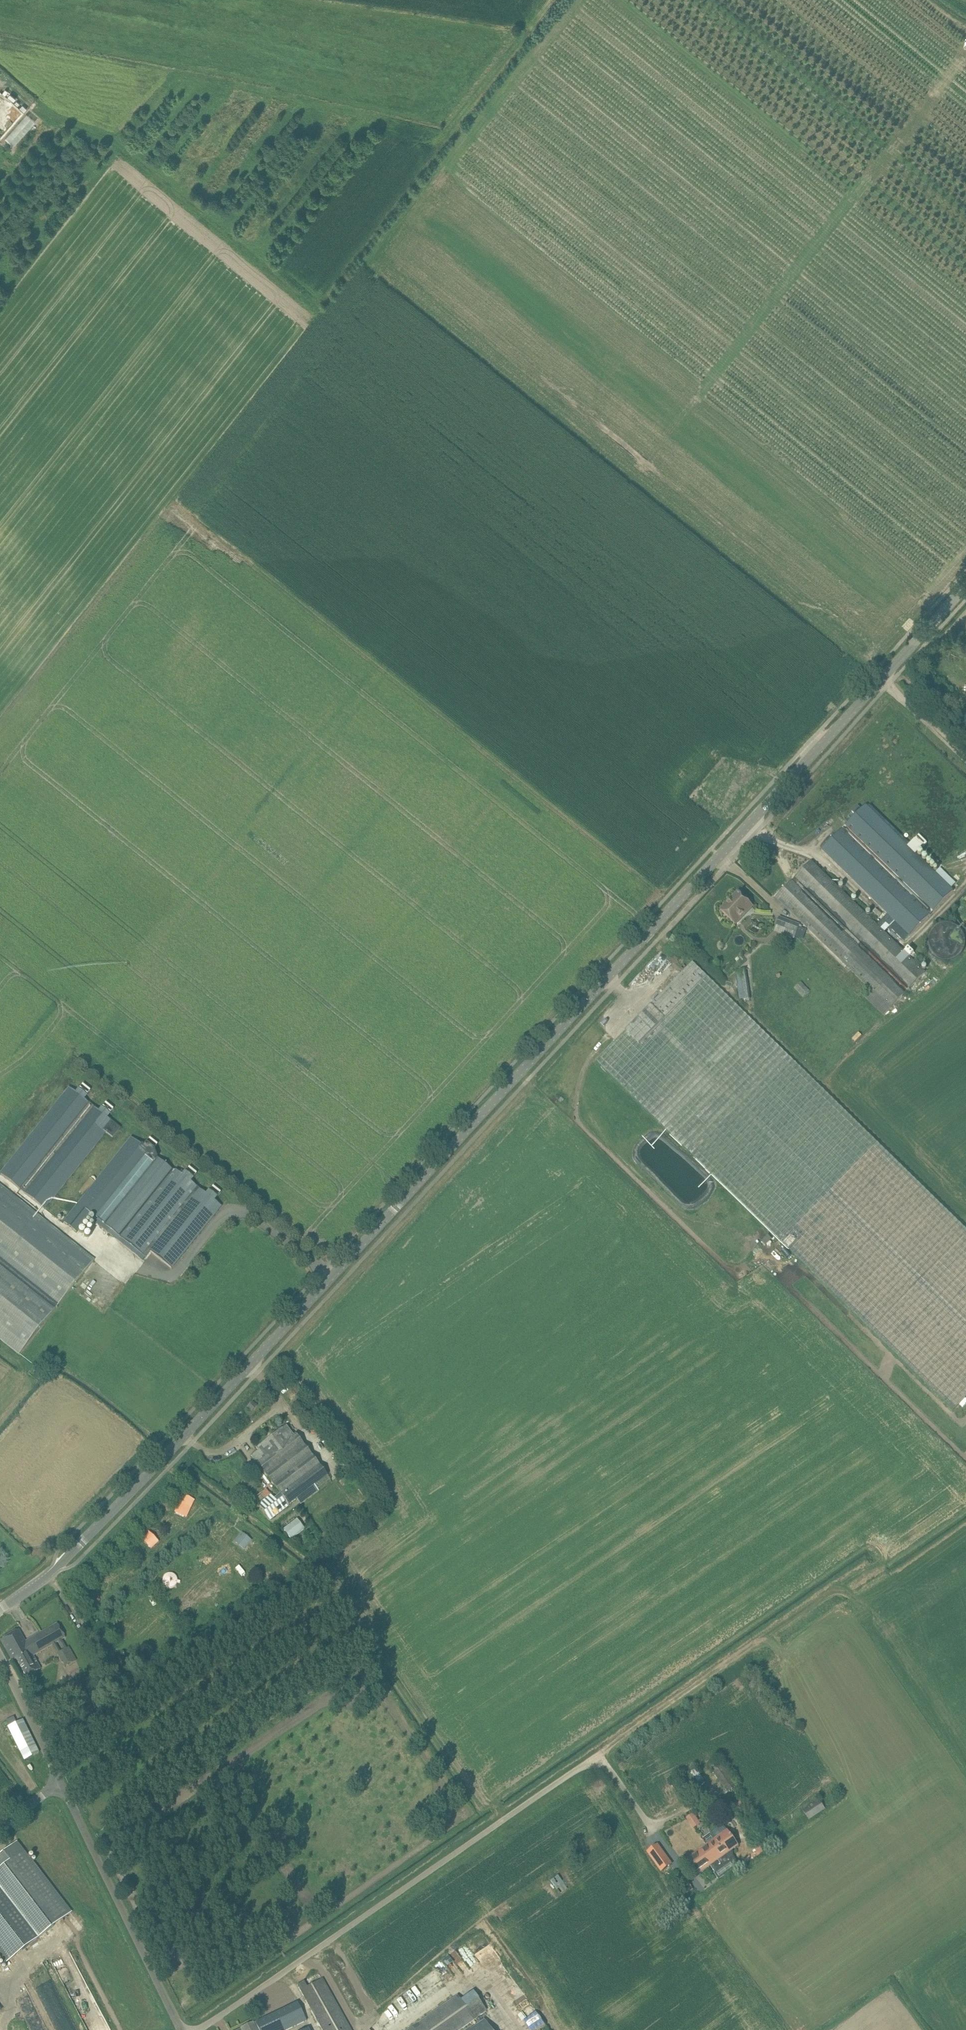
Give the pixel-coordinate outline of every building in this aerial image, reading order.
[(25,113),(9,130),(19,139),(35,122),(25,113)] [(866,805),(822,850),(910,936),(954,891),(866,805)] [(923,847),(924,846),(927,843),(919,835),(916,838),(916,839),(923,847)] [(925,972),(818,868),(811,861),(776,897),(872,990),(865,998),(884,1015),(925,972)] [(752,906),(745,899),(738,892),(721,910),(736,924),(752,906)] [(800,924),(780,916),(776,925),(797,933),(797,932),(800,934),(802,927),(799,926),(800,924)] [(700,969),(693,962),(596,1061),(954,1410),(965,1397),(965,1229),(700,969)] [(742,971),(736,972),(739,999),(745,998),(746,1000),(750,999),(746,970),(741,970),(742,971)] [(800,981),(794,987),(802,997),(809,990),(800,981)] [(70,1087),(1,1174),(44,1208),(105,1132),(112,1137),(121,1128),(113,1122),(108,1118),(115,1109),(107,1103),(100,1111),(83,1098),(90,1089),(81,1082),(75,1091),(70,1087)] [(132,1137),(64,1222),(77,1232),(91,1214),(99,1220),(96,1223),(119,1241),(175,1171),(174,1171),(157,1157),(154,1149),(146,1143),(143,1146),(132,1137)] [(175,1171),(119,1241),(144,1261),(151,1252),(172,1268),(222,1206),(216,1201),(215,1200),(217,1197),(209,1191),(207,1194),(190,1181),(193,1178),(189,1175),(185,1172),(183,1175),(176,1169),(174,1171),(175,1171)] [(94,1260),(0,1186),(0,1339),(19,1354),(94,1260)] [(327,1475),(296,1434),(293,1436),(286,1426),(256,1448),(258,1451),(251,1456),(281,1494),(274,1499),(271,1495),(259,1505),(270,1519),(327,1475)] [(179,1517),(186,1510),(190,1514),(198,1506),(188,1497),(174,1512),(179,1517)] [(169,1517),(163,1523),(171,1531),(177,1524),(169,1517)] [(289,1540),(304,1530),(297,1518),(282,1528),(289,1540)] [(222,1534),(230,1529),(223,1519),(208,1529),(213,1536),(220,1531),(222,1534)] [(182,1526),(188,1532),(193,1527),(188,1521),(182,1526)] [(142,1546),(148,1550),(152,1546),(156,1550),(167,1538),(158,1529),(142,1546)] [(243,1550),(252,1541),(241,1531),(233,1541),(243,1550)] [(243,1557),(252,1565),(264,1550),(255,1542),(243,1557)] [(135,1546),(133,1549),(142,1556),(144,1553),(135,1546)] [(147,1560),(140,1565),(147,1573),(153,1568),(147,1560)] [(182,1578),(190,1572),(184,1564),(176,1570),(182,1578)] [(283,1572),(280,1568),(272,1573),(279,1583),(292,1573),(288,1568),(283,1572)] [(164,1588),(172,1583),(168,1575),(160,1579),(164,1588)] [(220,1590),(228,1604),(237,1598),(229,1585),(220,1590)] [(213,1615),(223,1610),(218,1601),(208,1607),(213,1615)] [(65,1637),(62,1632),(57,1623),(25,1641),(18,1630),(1,1640),(13,1661),(16,1659),(26,1677),(41,1669),(33,1655),(65,1637)] [(64,1666),(75,1660),(68,1647),(57,1653),(64,1666)] [(24,1760),(39,1753),(23,1720),(9,1727),(24,1760)] [(722,1766),(714,1772),(728,1792),(738,1785),(732,1776),(730,1778),(722,1766)] [(695,1768),(690,1771),(697,1782),(702,1780),(695,1768)] [(809,1819),(825,1808),(819,1800),(803,1810),(809,1819)] [(694,1813),(686,1818),(691,1824),(698,1819),(694,1813)] [(701,1851),(686,1862),(695,1874),(710,1863),(716,1871),(715,1872),(720,1879),(740,1864),(734,1855),(733,1849),(739,1844),(728,1829),(716,1838),(712,1832),(702,1839),(707,1845),(700,1850),(701,1851)] [(6,1963),(71,1912),(17,1842),(0,1854),(0,1955),(6,1963)] [(663,1852),(653,1860),(662,1871),(672,1864),(663,1852)] [(560,1893),(567,1888),(557,1876),(551,1880),(560,1893)] [(678,1883),(686,1894),(694,1888),(686,1877),(678,1883)] [(686,1899),(675,1884),(669,1889),(681,1903),(686,1899)] [(322,1979),(307,1987),(303,1981),(297,1985),(323,2029),(351,2029),(322,1979)] [(408,2005),(406,2006),(409,2011),(423,2003),(418,1994),(405,2001),(408,2005)] [(475,2020),(486,2011),(478,1999),(466,2007),(457,1996),(409,2029),(459,2029),(475,2020)] [(242,2029),(286,2029),(306,2021),(297,2002),(242,2029)] [(469,2029),(492,2029),(484,2019),(469,2029)]
